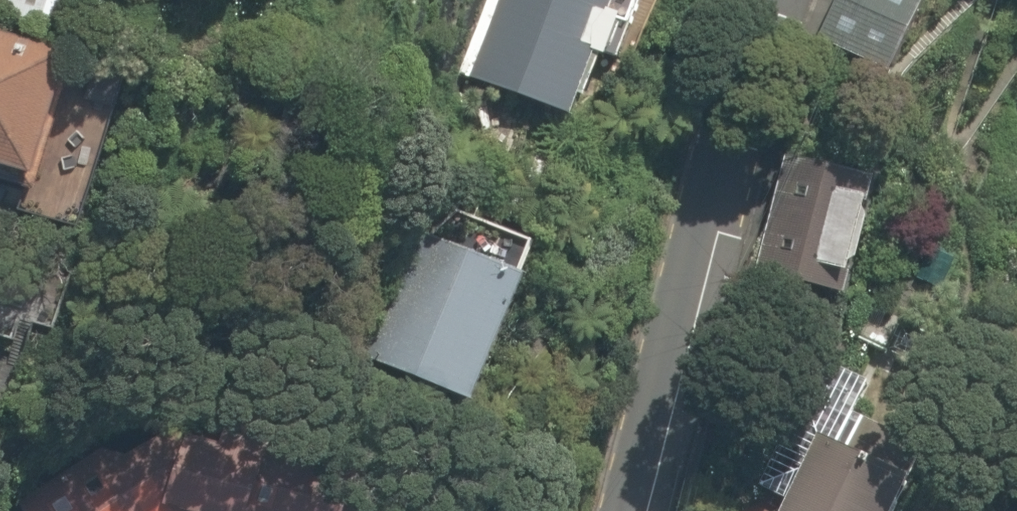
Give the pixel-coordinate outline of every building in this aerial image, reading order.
[(72,16),(77,0),(18,0),(72,16)] [(463,73),(574,128),(603,68),(588,60),(618,0),(499,0),(463,73)] [(927,0),(835,0),(812,47),(895,86),(934,3),(927,0)] [(81,53),(0,33),(0,182),(48,194),(81,53)] [(863,289),(880,206),(849,200),(853,180),(784,166),(760,282),(822,295),(825,281),(863,289)] [(539,287),(528,282),(542,254),(491,228),(477,256),(426,230),(364,363),(480,417),(539,287)] [(199,410),(26,510),(258,510),(199,410)] [(303,510),(454,510),(462,486),(324,443),(303,510)] [(922,494),(832,448),(799,510),(913,510),(922,494)]
